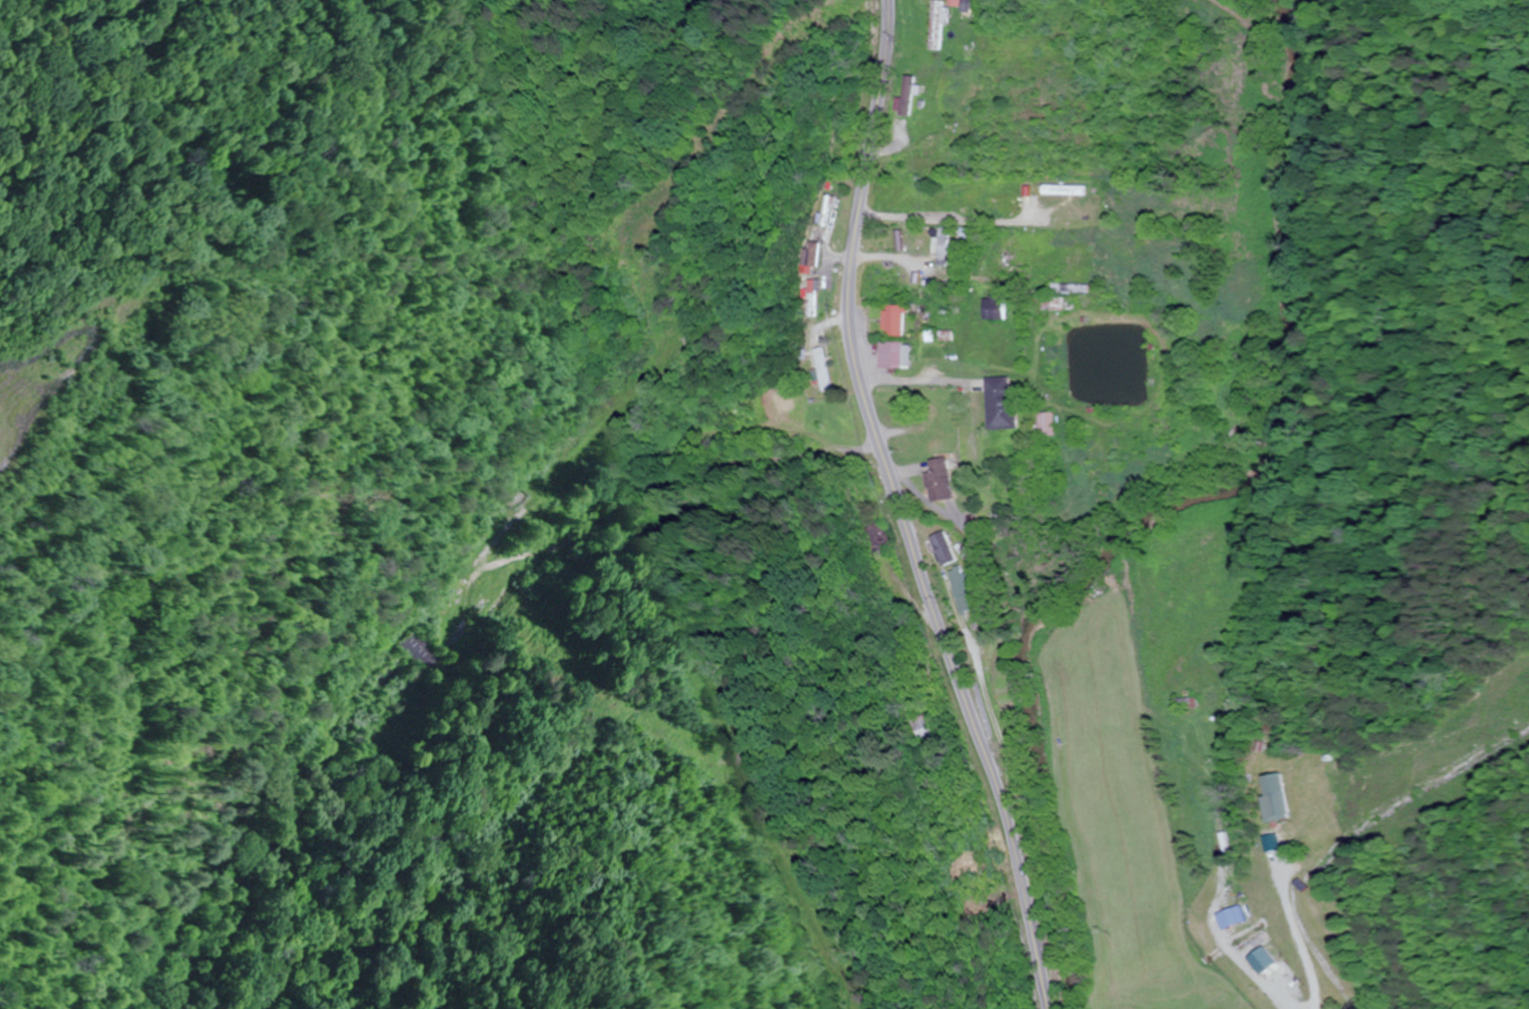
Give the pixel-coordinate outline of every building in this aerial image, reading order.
[(931,50),(944,50),(944,0),(931,0),(931,50)] [(973,0),(962,0),(962,11),(973,11),(973,0)] [(911,77),(904,78),(907,96),(895,98),(898,115),(917,112),(911,77)] [(836,227),(839,196),(828,194),(826,213),(819,213),(818,226),(836,227)] [(905,231),(920,265),(931,260),(916,227),(905,231)] [(1000,268),(1015,268),(1015,237),(1000,237),(1000,268)] [(808,317),(820,316),(816,279),(804,281),(808,317)] [(1088,283),(1052,283),(1052,293),(1088,293),(1088,283)] [(983,296),(983,318),(1004,318),(1004,296),(983,296)] [(1072,298),(1051,298),(1051,310),(1072,310),(1072,298)] [(882,336),(904,336),(904,305),(882,305),(882,336)] [(879,367),(904,367),(904,341),(879,341),(879,367)] [(817,351),(829,392),(839,389),(826,348),(817,351)] [(988,430),(1015,429),(1014,377),(987,377),(988,430)] [(1054,435),(1054,412),(1039,412),(1039,435),(1054,435)] [(953,498),(946,457),(929,459),(931,471),(923,473),(928,503),(953,498)] [(871,553),(890,545),(880,521),(861,528),(871,553)] [(955,557),(940,533),(929,539),(945,564),(955,557)] [(432,659),(424,636),(409,641),(417,665),(432,659)] [(936,738),(927,713),(909,719),(918,744),(936,738)] [(1286,774),(1269,777),(1272,797),(1268,798),(1272,821),(1294,818),(1286,774)]
